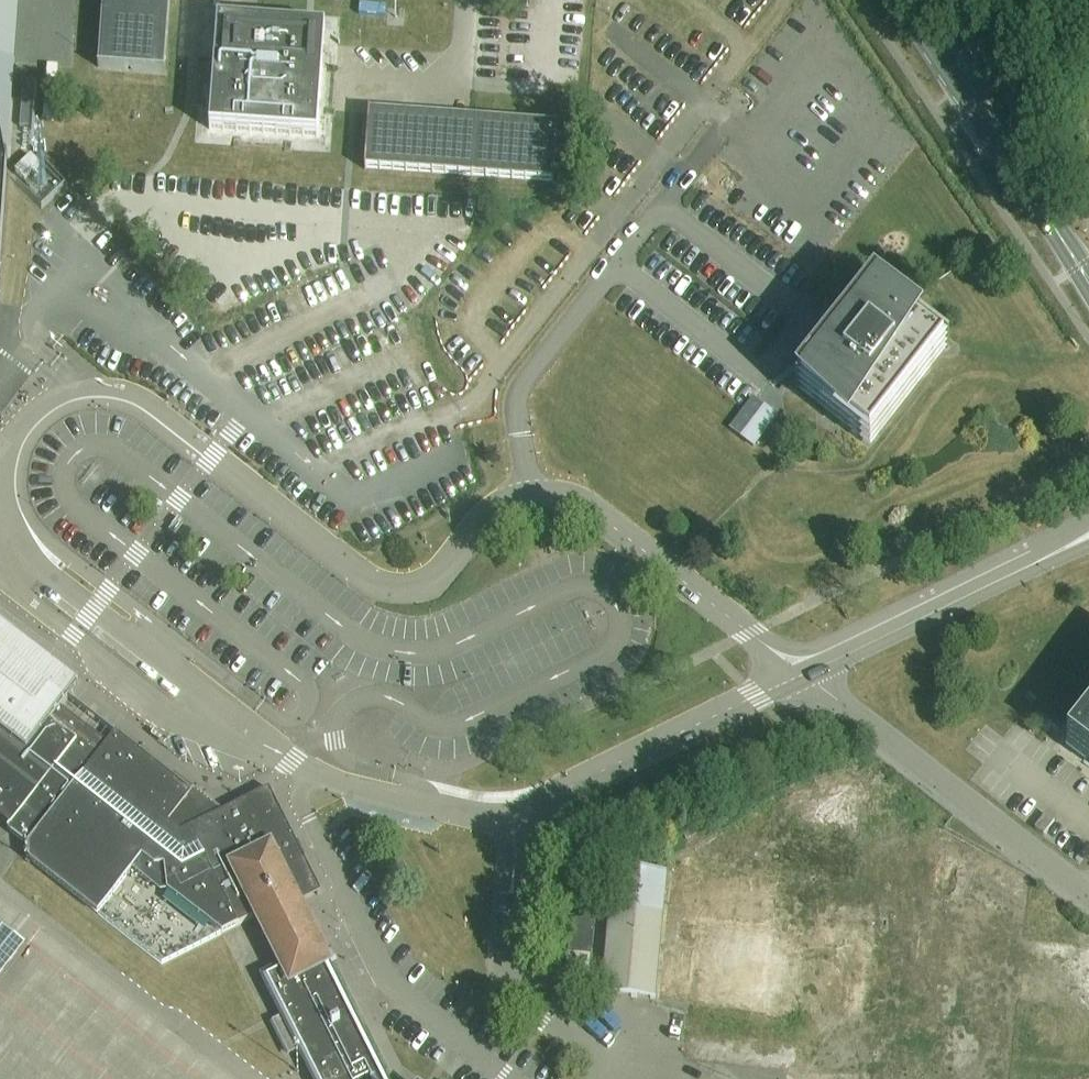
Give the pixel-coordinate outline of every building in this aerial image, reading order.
[(98,68),(165,73),(170,0),(103,0),(98,68)] [(217,22),(209,130),(317,138),(325,30),(217,22)] [(2,179),(9,63),(0,62),(0,219),(2,179)] [(558,124),(370,111),(365,172),(554,186),(558,124)] [(24,182),(39,166),(30,157),(14,172),(24,182)] [(870,441),(945,345),(874,290),(849,321),(799,386),(870,441)] [(746,408),(730,429),(754,448),(778,417),(753,398),(746,408)] [(298,905),(321,894),(268,789),(199,824),(180,808),(192,793),(115,733),(107,745),(61,708),(73,693),(39,667),(42,663),(10,637),(6,641),(0,636),(0,818),(11,827),(9,830),(29,846),(31,862),(98,914),(133,870),(160,892),(167,890),(223,934),(237,927),(256,917),(260,924),(298,905)] [(1066,744),(1088,762),(1088,714),(1066,744)] [(1044,836),(1055,822),(1046,815),(1035,829),(1044,836)] [(655,999),(667,873),(614,868),(602,994),(655,999)] [(283,1019),(273,1025),(288,1055),(299,1050),(314,1078),(386,1078),(322,953),(298,905),(260,924),(282,967),(262,977),(283,1019)] [(571,919),(564,990),(589,993),(595,922),(571,919)]
